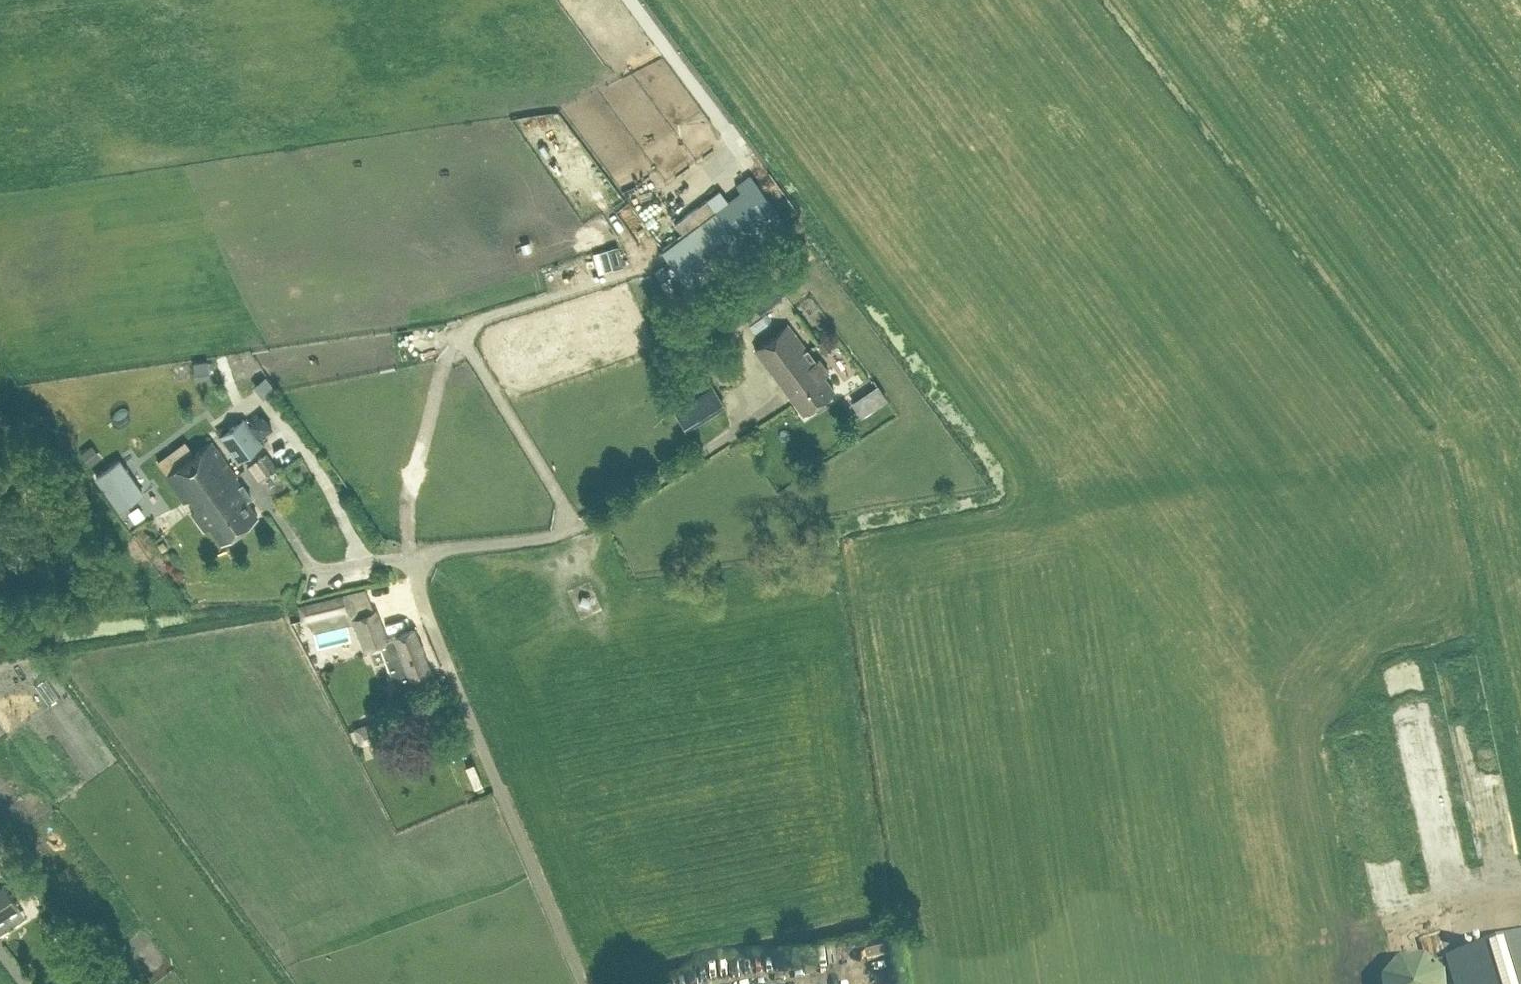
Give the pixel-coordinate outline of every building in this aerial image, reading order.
[(690,290),(717,270),(784,221),(754,181),(687,230),(660,251),(690,290)] [(706,199),(674,223),(681,232),(713,209),(706,199)] [(616,245),(606,248),(612,268),(622,265),(616,245)] [(761,270),(710,309),(730,335),(781,297),(761,270)] [(787,323),(754,348),(802,413),(833,389),(822,374),(827,371),(818,358),(814,360),(787,323)] [(869,411),(890,398),(878,378),(856,391),(869,411)] [(703,390),(713,406),(722,401),(712,385),(703,390)] [(261,443),(243,418),(218,435),(237,461),(261,443)] [(211,441),(164,474),(183,501),(188,497),(195,507),(190,511),(204,529),(209,526),(220,541),(256,514),(245,499),(250,495),(211,441)] [(275,467),(266,454),(256,460),(265,474),(275,467)] [(117,457),(94,474),(118,508),(142,491),(117,457)] [(340,594),(300,603),(303,616),(343,607),(340,594)] [(385,639),(374,610),(353,618),(364,648),(378,642),(389,670),(394,670),(398,680),(408,676),(428,669),(412,629),(393,636),(385,639)] [(14,899),(8,889),(10,887),(0,872),(0,913),(16,902),(14,899)] [(1453,983),(1520,983),(1520,936),(1445,959),(1453,983)] [(1381,983),(1444,983),(1443,974),(1423,957),(1398,959),(1380,979),(1381,983)]
